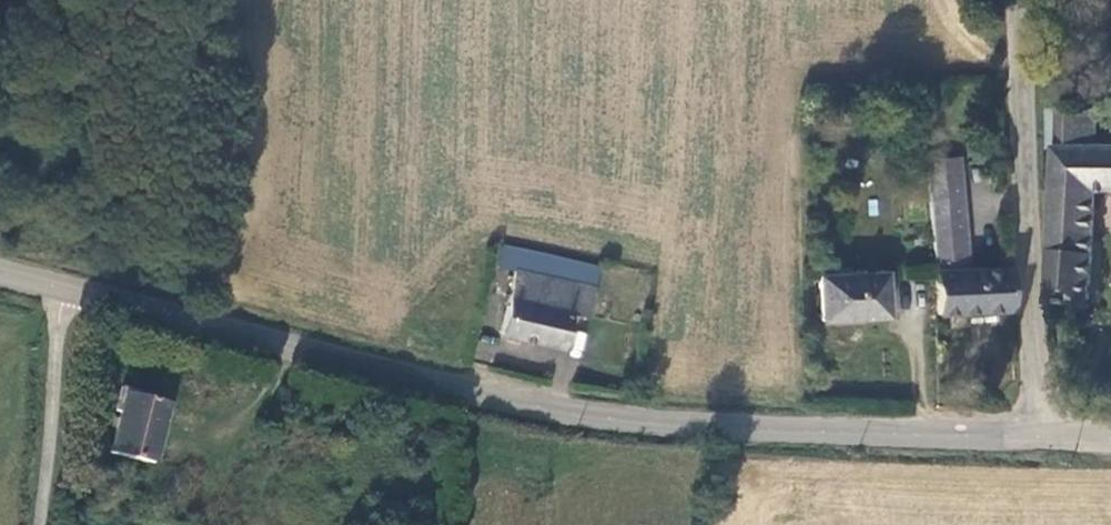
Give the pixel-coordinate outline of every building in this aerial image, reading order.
[(1045,305),(1089,309),(1093,263),(1100,193),(1110,194),(1110,146),(1051,144),(1049,250),(1045,305)] [(938,315),(1014,309),(1011,266),(968,269),(958,151),(925,154),(934,261),(938,315)] [(504,246),(499,264),(518,269),(595,289),(600,271),(504,246)] [(588,317),(595,289),(518,269),(503,333),(564,349),(573,313),(588,317)] [(819,277),(821,318),(885,316),(883,274),(819,277)] [(108,453),(151,464),(165,407),(123,396),(108,453)]
